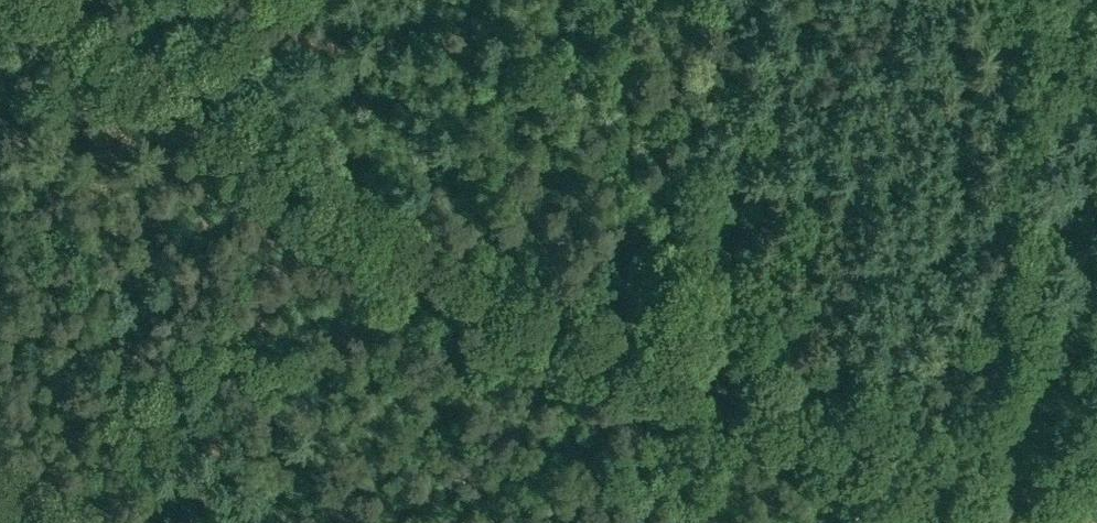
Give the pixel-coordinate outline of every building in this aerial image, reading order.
[(964,430),(972,433),(974,427),(966,424),(964,430)] [(858,508),(849,513),(855,522),(864,518),(858,508)]
